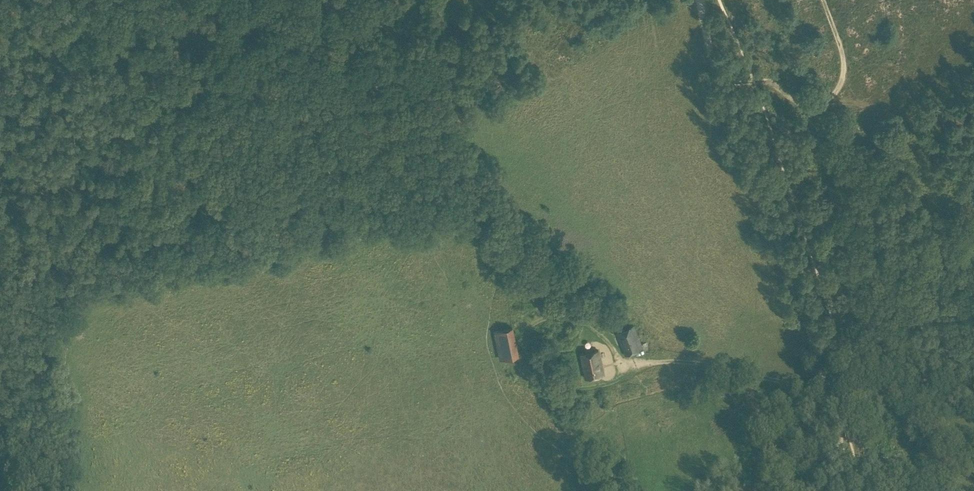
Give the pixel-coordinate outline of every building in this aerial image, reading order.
[(631,324),(615,332),(625,354),(642,347),(631,324)] [(509,327),(492,331),(499,359),(515,356),(515,352),(509,327)] [(598,349),(580,352),(585,378),(604,374),(598,349)]
